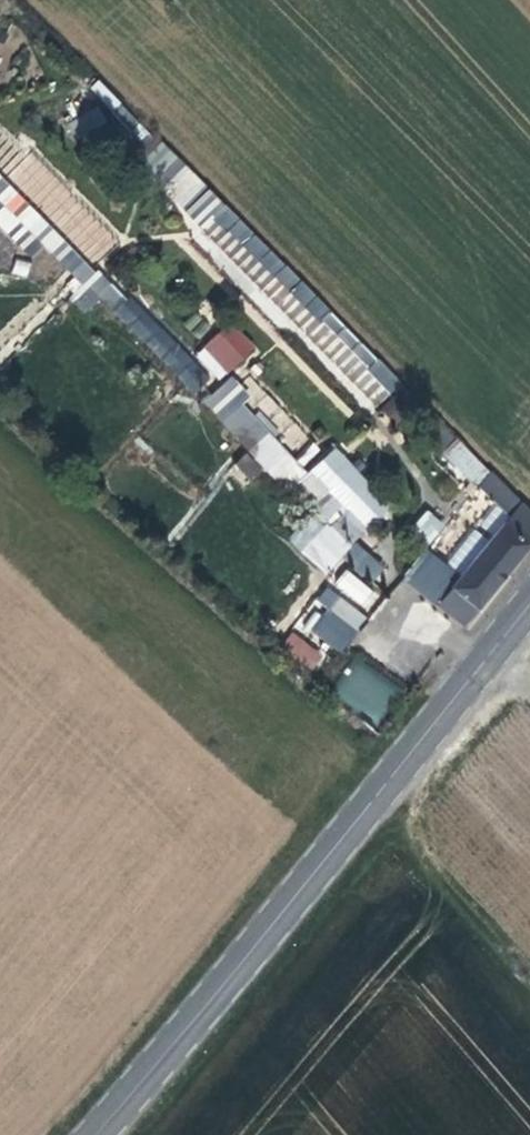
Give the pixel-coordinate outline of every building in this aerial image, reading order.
[(95,104),(68,124),(80,140),(107,120),(95,104)] [(91,145),(117,140),(113,122),(88,127),(91,145)] [(51,215),(49,218),(94,264),(117,241),(40,164),(20,184),(51,215)] [(22,251),(35,238),(80,284),(68,296),(85,313),(100,298),(183,382),(196,369),(0,172),(0,229),(22,251)] [(390,373),(224,205),(212,193),(185,219),(364,397),(390,373)] [(229,321),(193,355),(219,383),(256,348),(229,321)] [(286,542),(327,573),(333,569),(367,524),(381,515),(390,504),(367,486),(341,446),(305,469),(292,459),(266,418),(255,410),(235,380),(232,378),(204,396),(242,455),(234,466),(253,480),(267,472),(273,482),(294,498),(305,490),(321,503),(314,512),(304,519),(286,542)] [(474,482),(486,468),(448,430),(436,443),(474,482)] [(529,543),(529,517),(528,517),(529,513),(529,511),(518,499),(489,471),(486,468),(474,482),(470,487),(505,516),(445,586),(412,561),(397,580),(457,631),(529,543)] [(412,526),(429,542),(445,526),(428,509),(412,526)] [(344,562),(373,582),(386,564),(356,544),(344,562)] [(339,566),(299,626),(341,654),(381,594),(339,566)] [(292,631),(279,648),(312,672),(325,655),(292,631)] [(330,692),(378,727),(404,693),(356,657),(330,692)]
